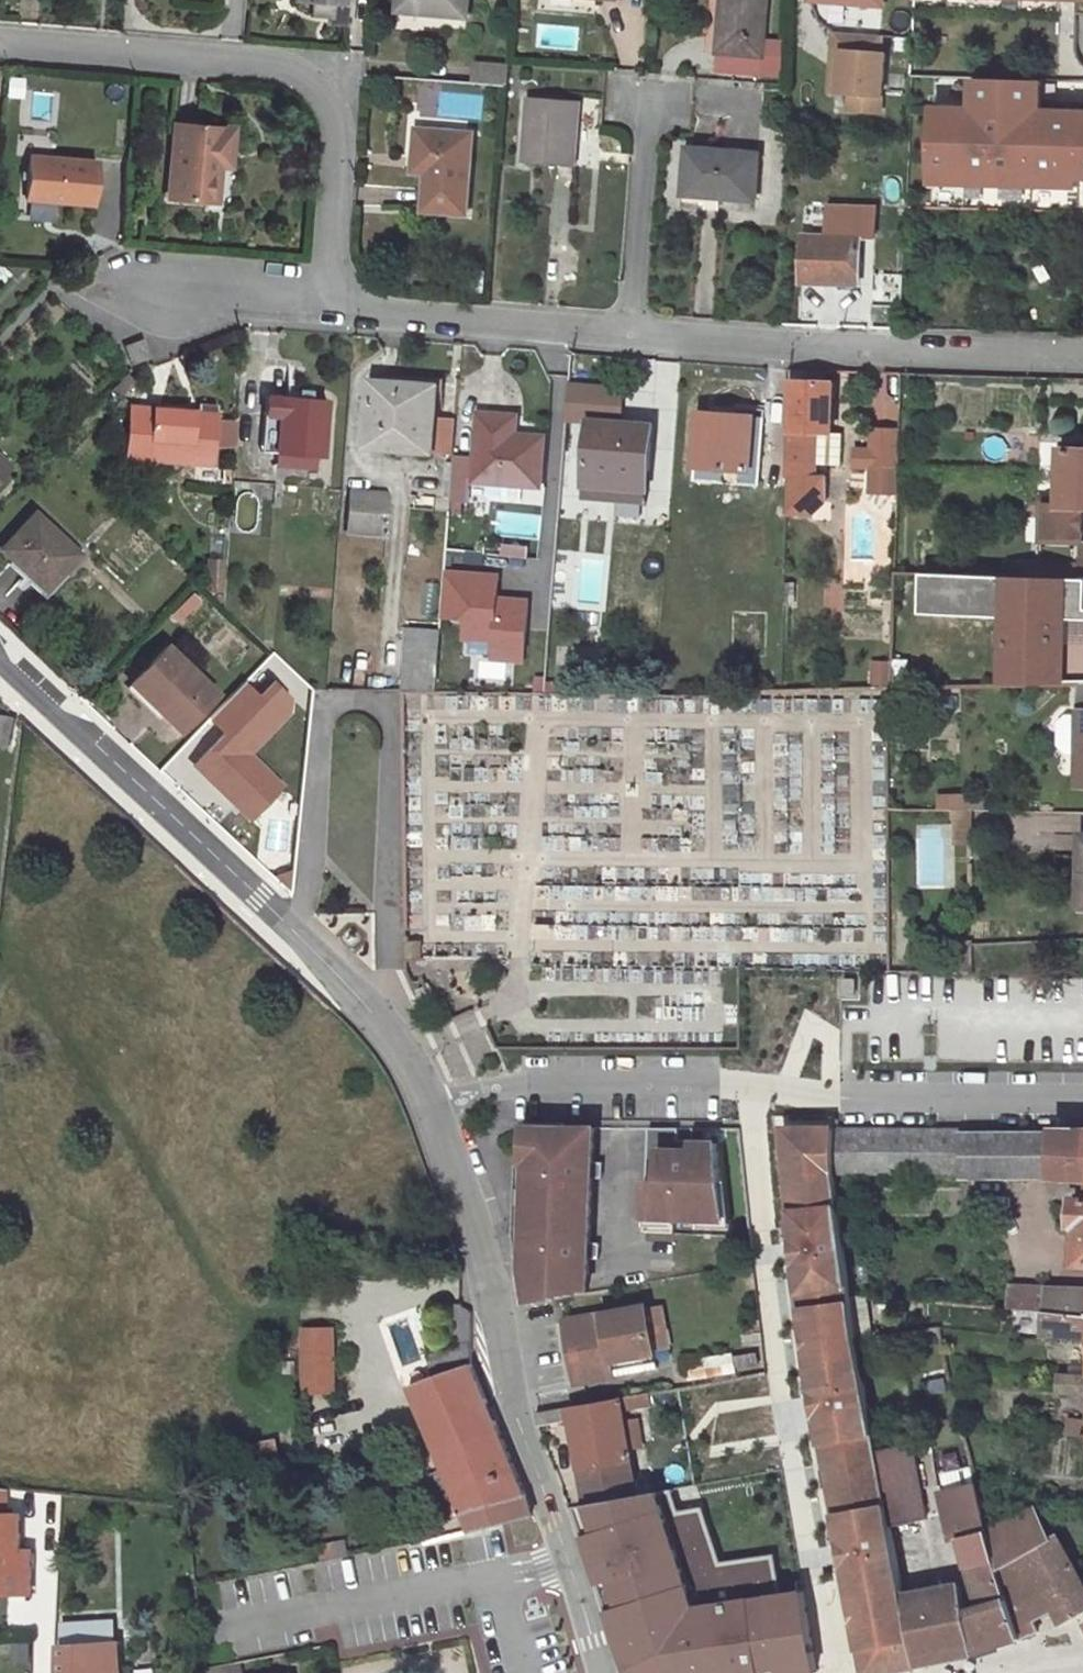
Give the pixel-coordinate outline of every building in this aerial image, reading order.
[(292,5),(309,6),(309,18),(328,20),(330,8),(338,8),(339,0),(292,0),(292,5)] [(395,12),(463,17),(464,0),(396,0),(395,12)] [(720,54),(765,58),(769,0),(724,0),(720,54)] [(835,33),(834,51),(843,52),(840,93),(851,94),(850,110),(881,113),(886,54),(881,54),(883,37),(835,33)] [(843,52),(834,51),(830,93),(840,93),(843,52)] [(472,67),(470,84),(503,86),(505,69),(472,67)] [(22,79),(8,78),(7,96),(20,97),(22,79)] [(944,175),(944,184),(985,186),(986,176),(998,177),(997,186),(1032,187),(1032,178),(1050,179),(1050,188),(1079,189),(1079,180),(1082,180),(1082,114),(1041,112),(1042,82),(974,79),(973,110),(933,108),(931,175),(944,175)] [(938,85),(935,101),(961,106),(965,90),(938,85)] [(576,105),(522,100),(518,166),(571,170),(576,105)] [(222,134),(170,125),(157,196),(199,203),(208,151),(219,153),(222,134)] [(467,138),(417,132),(414,158),(426,159),(421,213),(460,216),(467,138)] [(94,159),(28,154),(24,218),(54,221),(57,197),(91,200),(94,159)] [(694,155),(693,192),(726,193),(726,203),(763,203),(764,158),(694,155)] [(944,184),(944,175),(931,175),(931,184),(944,184)] [(997,186),(998,177),(986,176),(985,186),(997,186)] [(1050,188),(1050,179),(1032,178),(1032,187),(1050,188)] [(1072,206),(1072,190),(1032,190),(1032,206),(1072,206)] [(726,208),(726,203),(726,193),(693,192),(693,206),(726,208)] [(835,237),(864,238),(875,238),(876,208),(835,208),(835,237)] [(860,285),(864,238),(835,237),(808,237),(805,284),(860,285)] [(126,347),(135,371),(141,364),(148,357),(140,339),(126,347)] [(436,387),(371,382),(367,449),(432,453),(436,387)] [(789,466),(819,467),(844,467),(844,434),(834,435),(834,386),(797,385),(795,433),(790,433),(789,466)] [(590,424),(629,427),(631,394),(568,390),(566,424),(589,425),(590,424)] [(266,397),(264,418),(279,419),(277,454),(324,458),(328,402),(266,397)] [(189,411),(128,408),(125,456),(214,463),(217,405),(189,403),(189,411)] [(763,417),(698,413),(695,482),(760,486),(763,417)] [(515,417),(479,415),(476,458),(474,480),(474,483),(540,487),(544,437),(514,436),(515,417)] [(279,419),(264,418),(262,453),(277,454),(279,419)] [(589,425),(585,489),(640,492),(641,473),(652,473),(655,429),(629,427),(590,424),(589,425)] [(858,452),(857,467),(871,467),(899,468),(900,432),(874,430),(872,453),(858,452)] [(1064,449),(1061,505),(1048,504),(1046,541),(1082,542),(1082,538),(1082,450),(1064,449)] [(0,454),(0,476),(11,465),(0,454)] [(474,480),(476,458),(455,457),(451,503),(469,504),(471,480),(474,480)] [(820,479),(819,467),(789,466),(788,517),(818,518),(829,507),(829,480),(820,479)] [(899,468),(871,467),(871,490),(899,490),(899,468)] [(650,493),(652,473),(641,473),(640,492),(650,493)] [(640,492),(585,489),(584,501),(649,505),(650,493),(640,492)] [(350,492),(349,503),(388,506),(389,495),(350,492)] [(388,506),(349,503),(347,533),(386,536),(388,506)] [(83,555),(38,512),(3,549),(30,574),(34,571),(50,587),(83,555)] [(503,542),(502,554),(527,556),(528,544),(503,542)] [(440,615),(462,617),(461,633),(489,635),(487,656),(519,659),(525,603),(494,600),(497,577),(445,572),(440,615)] [(1005,576),(926,573),(924,613),(1004,616),(1005,576)] [(1071,608),(1073,579),(1005,576),(1004,616),(1005,617),(1006,687),(1082,686),(1082,609),(1071,608)] [(1073,579),(1071,608),(1082,609),(1082,579),(1080,579),(1073,579)] [(795,586),(786,586),(786,600),(795,600),(795,586)] [(403,628),(402,692),(433,692),(433,686),(439,631),(403,628)] [(215,697),(168,650),(133,685),(181,731),(215,697)] [(870,685),(891,685),(891,660),(870,660),(870,685)] [(896,660),(896,688),(915,688),(915,660),(896,660)] [(0,717),(0,745),(11,747),(17,720),(0,717)] [(1072,718),(1065,725),(1065,747),(1071,754),(1082,754),(1082,788),(1082,789),(1082,718),(1072,718)] [(939,792),(938,809),(956,810),(955,843),(973,844),(975,793),(939,792)] [(859,976),(848,975),(847,991),(858,992),(859,976)] [(591,1126),(527,1125),(520,1267),(523,1302),(586,1291),(587,1256),(597,1257),(598,1242),(587,1241),(590,1177),(600,1177),(601,1161),(590,1161),(591,1126)] [(677,1141),(677,1127),(647,1127),(643,1230),(672,1231),(672,1216),(721,1218),(716,1167),(714,1167),(714,1152),(690,1151),(691,1142),(677,1141)] [(917,1666),(904,1596),(892,1525),(879,1451),(870,1398),(860,1339),(839,1164),(837,1127),(789,1127),(790,1163),(796,1224),(810,1339),(842,1523),(865,1672),(872,1672),(917,1666)] [(964,1129),(837,1127),(839,1164),(963,1171),(963,1174),(1050,1174),(1049,1132),(965,1136),(964,1129)] [(1049,1129),(1049,1132),(1050,1174),(1050,1183),(1082,1186),(1082,1130),(1049,1129)] [(1074,1265),(1082,1265),(1082,1198),(1075,1198),(1072,1226),(1077,1226),(1074,1265)] [(1048,1313),(1071,1315),(1082,1317),(1082,1302),(1082,1290),(1029,1287),(1028,1310),(1048,1313)] [(661,1305),(579,1320),(589,1380),(672,1366),(661,1305)] [(1069,1336),(1071,1315),(1048,1313),(1047,1334),(1069,1336)] [(1082,1317),(1071,1315),(1069,1336),(1082,1337),(1082,1317)] [(334,1327),(313,1326),(313,1388),(334,1389),(334,1327)] [(465,1520),(468,1528),(504,1521),(532,1514),(526,1495),(528,1494),(472,1363),(408,1387),(443,1470),(430,1475),(445,1517),(449,1516),(452,1524),(465,1520)] [(1062,1374),(1060,1393),(1082,1394),(1082,1376),(1062,1374)] [(927,1381),(931,1399),(951,1394),(947,1377),(927,1381)] [(535,1412),(540,1429),(573,1423),(588,1503),(637,1495),(621,1409),(651,1404),(649,1392),(535,1412)] [(258,1441),(264,1471),(283,1467),(277,1438),(258,1441)] [(912,1445),(879,1451),(892,1525),(925,1520),(912,1445)] [(580,1504),(635,1665),(650,1672),(801,1672),(815,1671),(802,1595),(780,1599),(773,1559),(720,1568),(712,1519),(687,1524),(681,1487),(637,1495),(588,1503),(580,1504)] [(10,1501),(9,1489),(0,1490),(0,1502),(10,1501)] [(997,1557),(990,1529),(983,1500),(944,1508),(954,1557),(969,1554),(972,1570),(999,1565),(997,1557)] [(1036,1509),(990,1529),(997,1557),(1050,1537),(1036,1509)] [(0,1517),(0,1596),(34,1596),(35,1551),(24,1551),(24,1517),(0,1517)] [(997,1557),(999,1565),(1007,1596),(1018,1639),(1038,1633),(1033,1618),(1053,1608),(1062,1623),(1082,1613),(1082,1582),(1059,1533),(1050,1537),(997,1557)] [(999,1565),(972,1570),(982,1609),(991,1648),(1018,1639),(1007,1596),(999,1565)] [(962,1656),(991,1648),(982,1609),(966,1612),(960,1586),(904,1596),(917,1666),(962,1656)] [(63,1672),(123,1669),(121,1641),(64,1644),(63,1672)]
